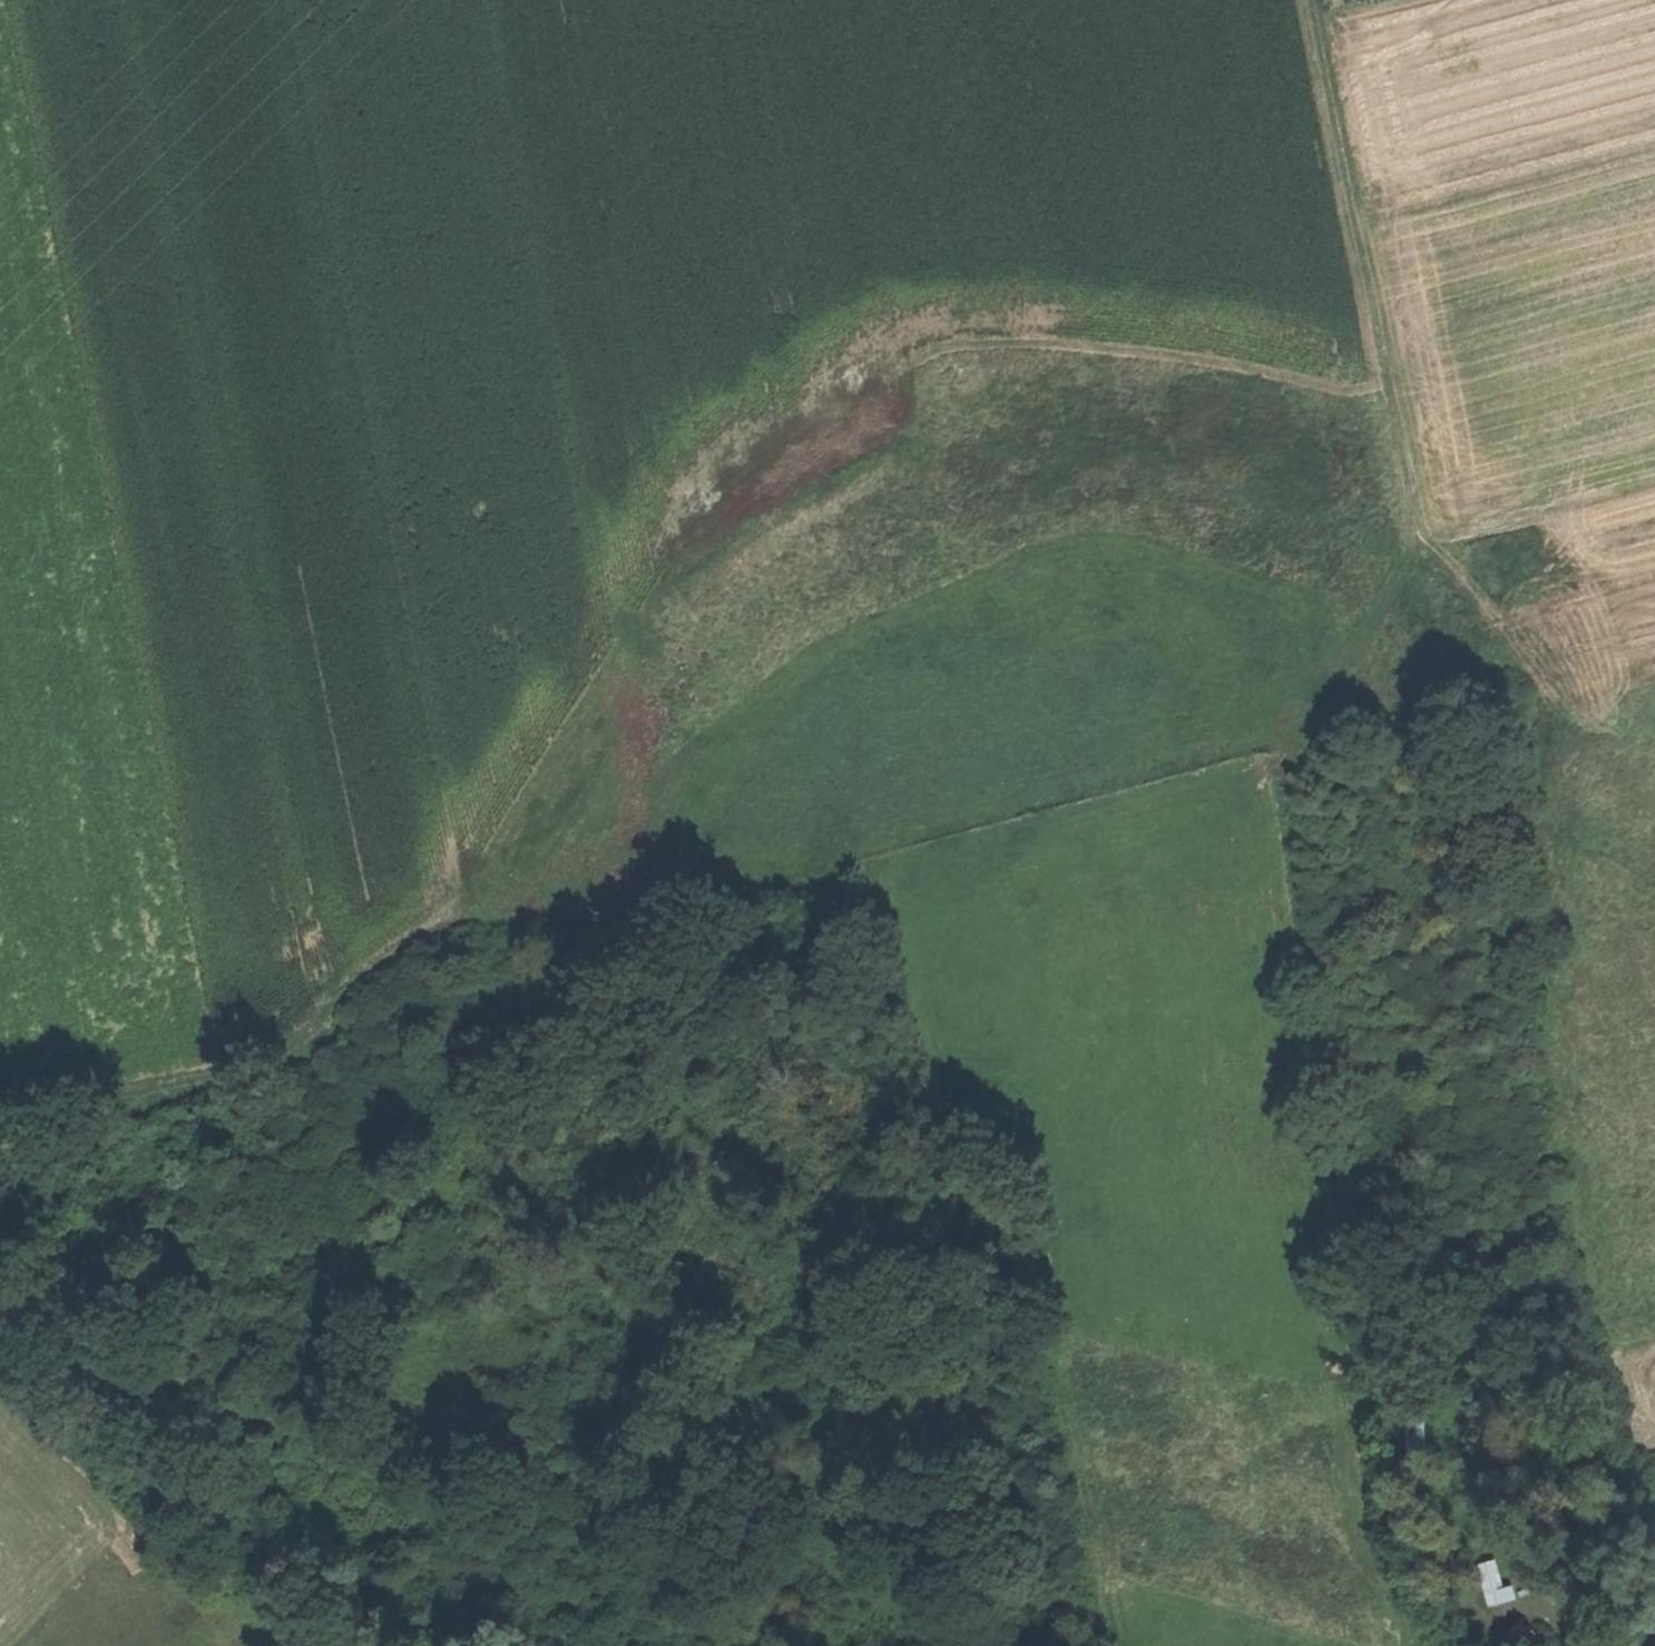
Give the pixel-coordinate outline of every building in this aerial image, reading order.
[(1484,1601),(1509,1599),(1506,1555),(1481,1557),(1484,1601)]
